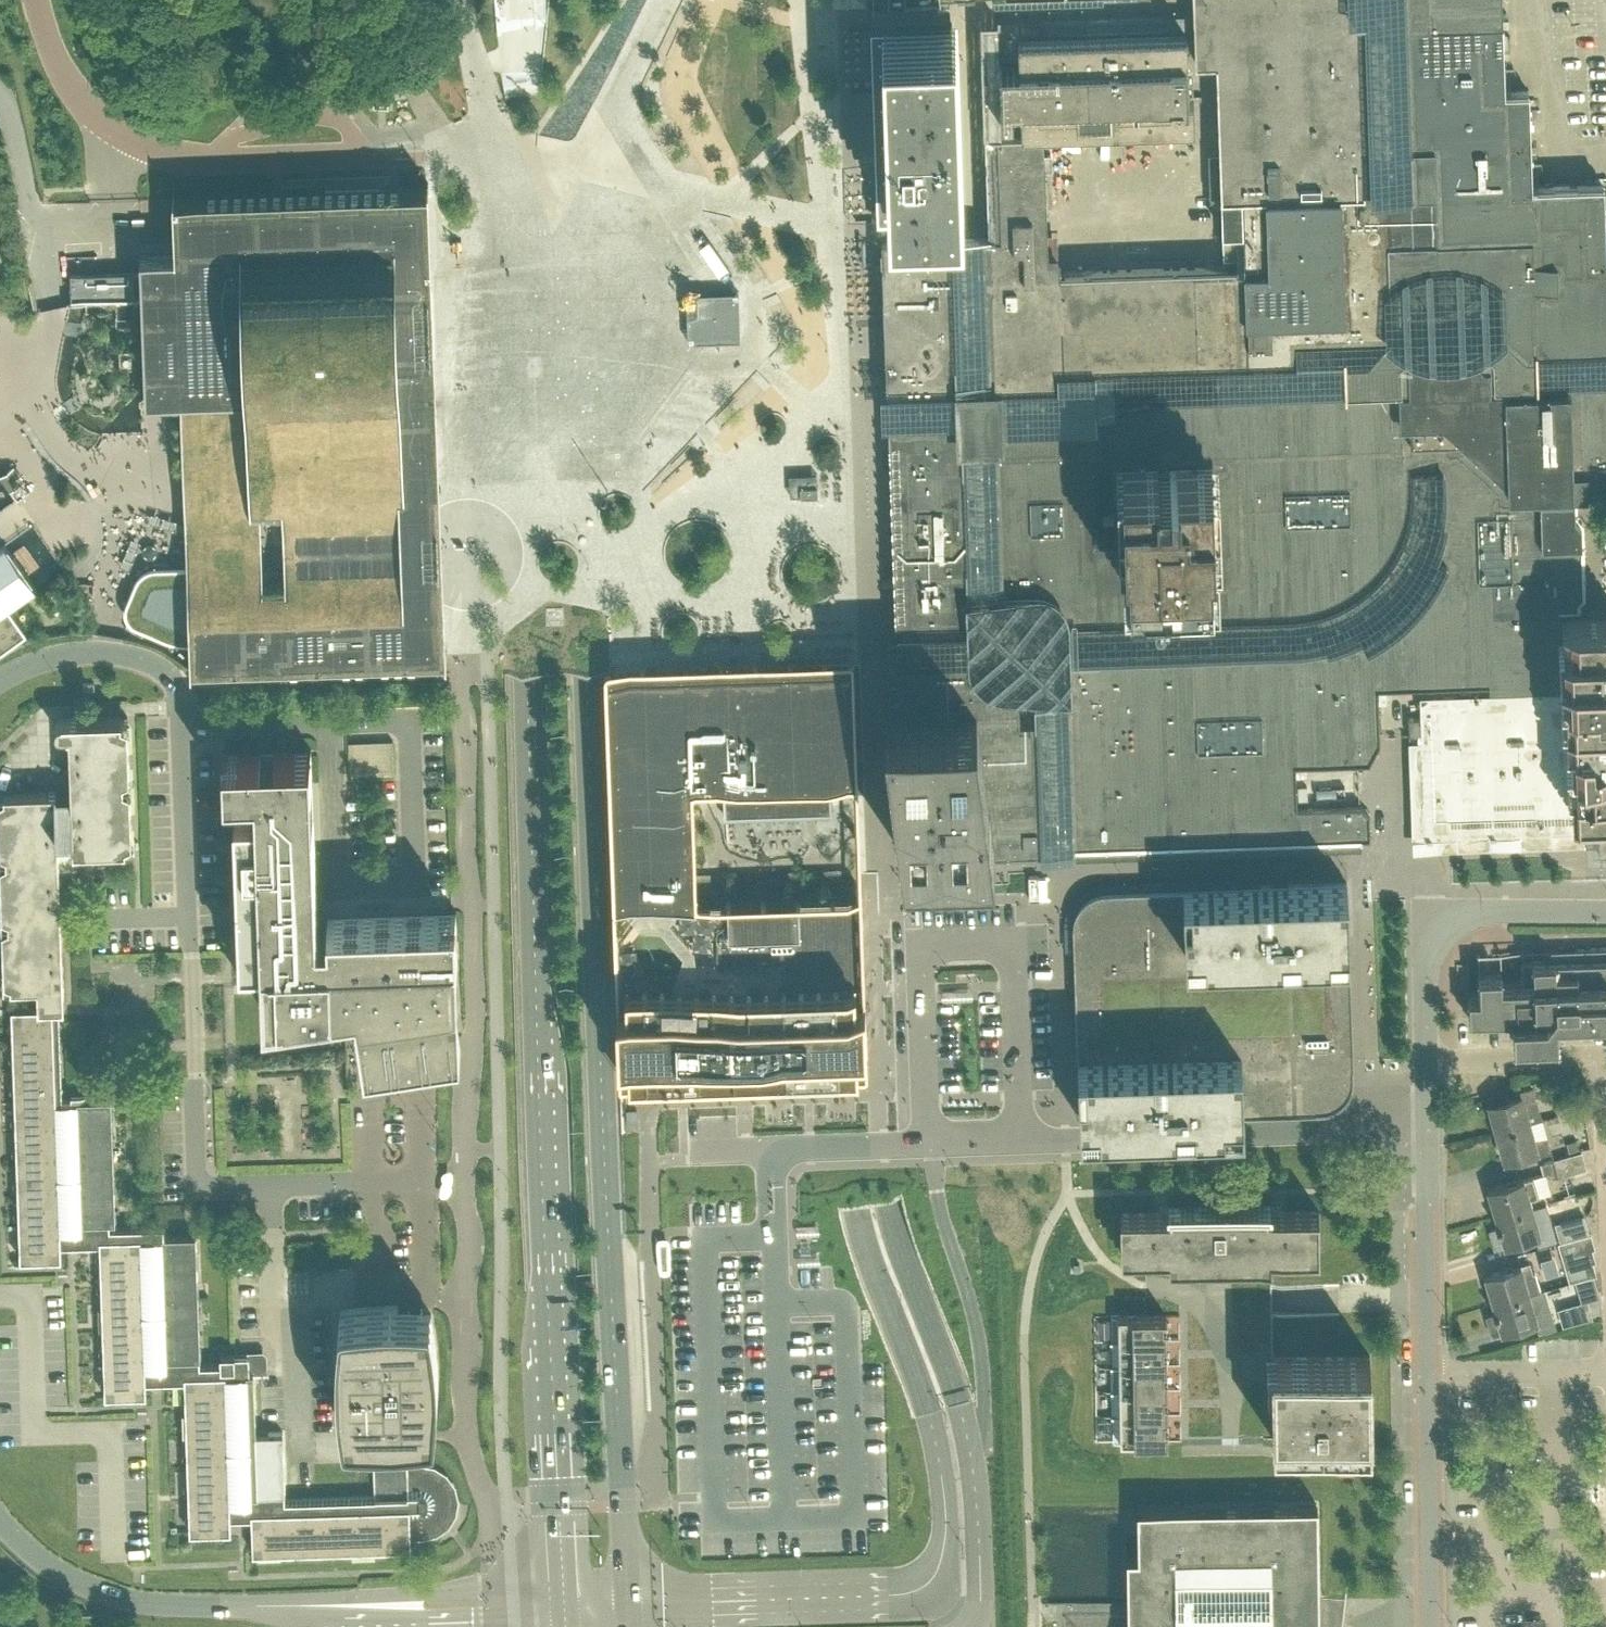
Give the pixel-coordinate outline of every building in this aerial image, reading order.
[(981,233),(986,390),(989,390),(989,388),(1012,388),(1012,389),(1014,389),(1014,388),(1037,387),(1037,388),(1038,388),(1038,387),(1050,386),(1050,389),(1064,388),(1126,372),(1126,369),(1224,366),(1223,361),(1228,361),(1239,365),(1322,363),(1322,362),(1370,360),(1399,328),(1395,199),(1388,192),(1388,190),(1386,190),(1380,185),(1364,185),(1363,147),(1363,144),(1372,144),(1374,144),(1374,141),(1373,120),(1373,117),(1372,96),(1373,96),(1373,94),(1372,94),(1372,72),(1372,70),(1371,70),(1371,48),(1371,46),(1370,24),(1370,23),(1370,22),(1370,14),(1370,11),(1358,12),(1349,11),(1339,9),(1330,5),(1322,1),(1320,0),(1193,0),(1193,15),(1195,61),(1216,60),(1217,93),(1218,121),(1219,150),(1220,178),(1217,178),(1218,193),(1221,193),(1221,194),(1223,245),(1244,245),(1244,264),(1223,264),(1100,269),(1083,269),(1065,270),(1060,270),(1058,270),(1058,257),(1048,257),(1047,231),(1047,230),(1000,232),(1000,233),(991,233),(981,233)] [(1503,19),(1503,0),(1404,0),(1405,22),(1403,22),(1503,19)] [(990,131),(986,131),(986,133),(987,133),(990,211),(989,211),(989,213),(990,213),(999,213),(999,214),(1046,212),(1045,167),(1044,151),(1043,129),(1056,129),(1056,128),(1056,127),(1088,126),(1097,125),(1193,122),(1194,121),(1194,120),(1194,99),(1191,99),(1191,94),(1193,93),(1189,93),(1189,70),(1187,30),(1187,16),(1187,14),(1185,14),(1185,16),(1159,16),(1025,21),(997,22),(998,50),(987,50),(987,59),(990,131)] [(1404,47),(1504,41),(1503,19),(1403,22),(1403,24),(1404,24),(1404,45),(1403,45),(1404,47)] [(889,27),(872,27),(874,98),(875,116),(878,217),(882,217),(957,214),(952,60),(951,25),(889,27)] [(1404,47),(1404,48),(1405,69),(1404,69),(1404,72),(1405,72),(1406,93),(1405,93),(1405,96),(1406,96),(1407,117),(1406,117),(1406,120),(1407,119),(1408,141),(1407,142),(1407,144),(1409,144),(1409,143),(1429,143),(1431,143),(1431,145),(1432,145),(1432,164),(1432,166),(1433,186),(1432,186),(1432,189),(1433,238),(1434,238),(1434,241),(1435,241),(1436,265),(1435,265),(1435,267),(1438,267),(1438,266),(1443,266),(1448,266),(1453,266),(1458,266),(1463,267),(1468,268),(1468,269),(1470,270),(1471,267),(1470,267),(1471,264),(1472,264),(1472,263),(1472,260),(1484,260),(1485,260),(1508,259),(1509,259),(1532,258),(1533,281),(1532,281),(1532,282),(1533,282),(1533,284),(1498,285),(1498,284),(1499,284),(1499,282),(1497,280),(1495,283),(1497,284),(1497,285),(1498,305),(1497,305),(1497,308),(1498,308),(1499,331),(1524,355),(1534,354),(1534,355),(1537,355),(1537,354),(1558,354),(1561,354),(1561,353),(1582,353),(1585,353),(1605,352),(1605,253),(1605,247),(1605,224),(1604,214),(1604,208),(1603,191),(1603,180),(1553,182),(1544,182),(1538,182),(1532,183),(1531,155),(1530,122),(1530,107),(1529,96),(1529,87),(1512,87),(1505,87),(1504,64),(1504,41),(1404,47)] [(387,97),(374,98),(374,106),(388,105),(388,106),(388,97),(387,97)] [(446,657),(447,657),(447,654),(447,651),(444,651),(443,622),(443,617),(441,612),(438,609),(436,606),(432,603),(428,601),(423,600),(419,599),(417,599),(415,599),(414,599),(412,598),(410,597),(409,597),(407,596),(406,595),(404,593),(403,592),(402,591),(401,589),(400,587),(400,586),(399,584),(399,582),(399,580),(397,556),(396,522),(400,520),(403,517),(431,487),(434,483),(436,479),(437,474),(437,470),(427,189),(429,189),(429,182),(428,182),(428,186),(426,186),(386,187),(325,190),(175,195),(174,192),(174,197),(174,199),(176,198),(178,241),(178,251),(147,252),(141,252),(142,270),(143,300),(146,396),(184,394),(186,446),(186,450),(187,453),(189,457),(190,459),(193,462),(232,498),(235,500),(238,502),(241,504),(243,504),(246,505),(249,505),(251,505),(251,511),(289,509),(289,506),(289,505),(290,505),(290,507),(292,512),(295,517),(297,520),(301,523),(306,525),(310,526),(314,526),(342,525),(343,555),(343,560),(343,562),(343,563),(343,565),(342,567),(342,569),(341,570),(340,572),(339,573),(338,575),(337,576),(335,577),(334,578),(332,579),(331,580),(329,580),(327,581),(325,581),(324,581),(291,583),(291,582),(292,582),(292,577),(254,578),(254,582),(254,584),(243,584),(240,584),(238,583),(236,582),(219,567),(217,565),(214,564),(211,563),(190,564),(156,565),(154,566),(148,567),(143,570),(140,573),(138,576),(136,580),(133,585),(129,595),(127,600),(126,605),(126,610),(127,615),(130,620),(133,623),(137,625),(162,635),(166,637),(171,638),(175,639),(179,640),(185,641),(189,641),(193,641),(194,660),(191,660),(191,662),(191,667),(192,667),(192,663),(278,660),(284,660),(324,658),(330,658),(370,656),(376,656),(446,654),(446,657)] [(882,237),(882,253),(884,253),(884,262),(883,262),(883,264),(885,264),(886,294),(885,294),(885,296),(886,296),(887,327),(886,327),(886,328),(887,328),(888,359),(887,359),(887,361),(888,361),(889,392),(888,392),(888,394),(890,393),(890,392),(913,391),(913,393),(915,393),(915,391),(938,390),(938,392),(939,392),(939,390),(947,390),(964,374),(960,234),(882,237)] [(707,291),(686,292),(688,340),(709,340),(710,340),(740,339),(739,313),(739,290),(708,291),(707,291)] [(134,303),(86,305),(86,315),(88,315),(116,314),(116,329),(135,328),(134,303)] [(1064,655),(1064,657),(1065,657),(1066,687),(1065,687),(1065,689),(1066,689),(1067,719),(1066,719),(1066,721),(1067,721),(1068,751),(1067,751),(1067,753),(1068,753),(1069,782),(1068,782),(1068,785),(1069,785),(1070,814),(1069,814),(1070,817),(1072,848),(1073,847),(1073,848),(1075,848),(1105,847),(1107,847),(1137,846),(1139,846),(1169,845),(1171,845),(1201,843),(1201,844),(1202,844),(1203,844),(1203,843),(1232,842),(1232,843),(1235,843),(1235,842),(1264,841),(1264,842),(1267,842),(1267,841),(1296,840),(1296,841),(1297,841),(1299,841),(1299,840),(1328,839),(1328,840),(1330,840),(1330,839),(1360,838),(1360,839),(1361,839),(1362,839),(1362,838),(1370,837),(1369,812),(1361,804),(1359,804),(1297,807),(1296,764),(1358,762),(1369,762),(1380,742),(1380,734),(1378,688),(1391,687),(1419,686),(1424,686),(1489,684),(1505,683),(1511,688),(1511,691),(1563,690),(1560,614),(1560,608),(1580,608),(1580,605),(1579,605),(1579,601),(1584,595),(1584,576),(1584,573),(1583,573),(1582,544),(1583,544),(1583,542),(1582,542),(1582,521),(1576,515),(1576,512),(1576,510),(1575,510),(1575,498),(1603,497),(1603,498),(1605,498),(1605,497),(1605,377),(1601,377),(1601,376),(1599,376),(1599,377),(1569,378),(1569,377),(1567,377),(1567,378),(1538,379),(1538,378),(1535,378),(1535,379),(1506,380),(1506,379),(1503,379),(1503,380),(1474,381),(1472,381),(1467,382),(1440,446),(1440,451),(1440,453),(1440,454),(1441,483),(1441,485),(1441,496),(1440,507),(1439,518),(1438,517),(1438,520),(1439,520),(1438,522),(1443,523),(1433,553),(1432,553),(1431,554),(1438,557),(1408,603),(1408,602),(1407,604),(1384,622),(1364,637),(1360,630),(1359,631),(1359,632),(1330,644),(1328,640),(1326,640),(1326,639),(1324,640),(1314,643),(1302,644),(1292,646),(1292,645),(1289,645),(1260,646),(1258,646),(1228,647),(1226,647),(1226,648),(1196,649),(1196,648),(1194,648),(1194,649),(1164,650),(1164,649),(1162,649),(1162,650),(1132,651),(1132,650),(1130,650),(1130,651),(1101,652),(1101,651),(1098,651),(1098,652),(1069,653),(1069,652),(1066,652),(1066,653),(1065,653),(1065,655),(1064,655)] [(994,466),(993,466),(994,469),(995,498),(995,500),(996,530),(996,532),(997,562),(997,564),(998,594),(998,596),(999,596),(999,598),(1001,598),(1001,599),(1003,598),(1033,597),(1035,597),(1040,597),(1045,598),(1050,600),(1054,603),(1053,604),(1055,605),(1056,605),(1059,609),(1061,613),(1063,618),(1064,623),(1063,623),(1063,626),(1064,626),(1064,627),(1066,627),(1066,628),(1068,628),(1097,627),(1100,627),(1100,626),(1129,625),(1129,626),(1132,626),(1132,625),(1161,624),(1161,625),(1163,625),(1163,624),(1193,623),(1193,624),(1195,624),(1195,623),(1225,622),(1225,623),(1227,623),(1227,622),(1257,621),(1257,622),(1259,621),(1289,620),(1291,620),(1299,619),(1308,618),(1318,616),(1320,616),(1320,615),(1328,613),(1337,609),(1345,606),(1347,605),(1354,600),(1363,595),(1369,589),(1370,590),(1371,588),(1377,582),(1384,575),(1389,568),(1390,568),(1391,567),(1391,566),(1396,559),(1401,551),(1404,543),(1405,543),(1406,541),(1405,541),(1408,533),(1411,524),(1413,515),(1414,515),(1414,513),(1415,504),(1416,495),(1416,486),(1416,484),(1415,454),(1415,452),(1414,452),(1414,423),(1413,423),(1413,416),(1399,384),(1389,385),(1389,384),(1378,384),(1376,384),(1376,385),(1346,386),(1346,385),(1344,385),(1344,386),(1315,387),(1315,386),(1312,386),(1312,387),(1283,388),(1283,387),(1280,387),(1280,388),(1251,389),(1251,388),(1248,388),(1249,390),(1219,390),(1219,389),(1217,389),(1217,390),(1187,391),(1187,390),(1185,390),(1185,391),(1155,392),(1148,392),(1148,396),(1124,403),(1121,403),(1095,410),(1096,444),(1084,445),(1082,445),(1062,446),(1062,445),(1059,446),(1030,447),(1027,447),(998,448),(995,448),(993,448),(994,466)] [(889,419),(888,419),(896,634),(897,634),(974,632),(966,416),(889,419)] [(14,464),(0,475),(16,498),(30,488),(14,464)] [(808,485),(808,465),(781,465),(781,485),(808,485)] [(27,631),(10,608),(37,588),(5,543),(4,542),(0,544),(0,650),(27,631)] [(1489,684),(1489,692),(1489,705),(1515,704),(1517,703),(1517,704),(1547,703),(1547,702),(1548,702),(1548,703),(1563,703),(1566,767),(1574,767),(1575,811),(1584,811),(1584,807),(1598,806),(1599,828),(1598,828),(1598,829),(1599,829),(1600,852),(1598,852),(1598,853),(1600,853),(1600,854),(1600,855),(1602,855),(1602,854),(1605,854),(1605,612),(1593,612),(1593,611),(1592,611),(1592,612),(1591,612),(1591,613),(1581,613),(1574,613),(1560,614),(1563,690),(1511,691),(1511,688),(1505,683),(1489,684)] [(985,851),(1024,850),(1040,849),(1045,849),(1045,848),(1042,768),(1039,686),(1007,687),(1005,688),(1002,688),(1000,688),(997,687),(995,687),(993,686),(990,685),(988,684),(986,683),(984,681),(982,680),(981,678),(979,676),(978,674),(978,673),(977,673),(977,672),(977,671),(976,671),(976,670),(976,668),(975,667),(975,665),(975,664),(974,663),(974,662),(974,661),(974,660),(974,659),(974,658),(974,657),(898,659),(897,659),(896,659),(898,710),(885,711),(903,854),(969,852),(977,852),(985,851)] [(619,1072),(620,1072),(624,1072),(868,1064),(863,941),(862,888),(696,894),(693,786),(723,785),(724,813),(832,810),(831,781),(853,781),(854,782),(858,781),(854,662),(605,671),(610,791),(613,899),(615,950),(619,1072)] [(1423,770),(1422,771),(1422,772),(1423,772),(1424,802),(1423,802),(1423,804),(1424,804),(1425,834),(1424,834),(1424,836),(1426,836),(1426,835),(1456,834),(1456,835),(1458,835),(1458,834),(1488,833),(1488,834),(1489,834),(1489,833),(1520,832),(1520,833),(1521,833),(1521,831),(1551,830),(1551,831),(1553,831),(1553,830),(1583,829),(1583,830),(1585,830),(1584,811),(1575,811),(1574,767),(1566,767),(1563,703),(1548,703),(1548,702),(1547,702),(1547,703),(1517,704),(1517,703),(1515,704),(1489,705),(1485,706),(1485,705),(1483,705),(1483,706),(1452,707),(1446,707),(1446,702),(1443,702),(1430,702),(1426,702),(1427,716),(1427,740),(1422,740),(1422,764),(1423,770)] [(0,806),(0,840),(0,845),(7,845),(8,870),(1,871),(2,909),(9,909),(10,935),(3,935),(5,974),(11,973),(11,987),(38,986),(39,1006),(53,1006),(53,1007),(65,1007),(59,848),(127,845),(126,832),(133,832),(131,793),(125,793),(124,768),(130,767),(130,754),(129,729),(123,729),(122,716),(63,718),(62,718),(61,718),(60,718),(59,719),(58,719),(58,720),(57,720),(57,721),(56,721),(56,722),(56,723),(56,724),(56,725),(56,726),(56,727),(56,728),(57,729),(58,730),(58,731),(59,731),(60,731),(60,732),(61,732),(62,732),(63,732),(64,732),(70,732),(72,794),(57,795),(57,791),(5,793),(5,806),(0,806)] [(343,733),(343,767),(387,767),(387,733),(343,733)] [(259,782),(260,804),(235,805),(240,955),(265,954),(267,1005),(263,1006),(264,1010),(347,998),(347,997),(356,996),(365,1055),(461,1040),(452,982),(448,957),(458,957),(456,909),(317,914),(312,746),(223,749),(224,783),(259,782)] [(1075,968),(1080,1118),(1080,1122),(1244,1116),(1244,1112),(1322,1109),(1332,1107),(1341,1102),(1348,1095),(1352,1085),(1354,1075),(1347,881),(1106,890),(1103,890),(1101,890),(1091,894),(1082,901),(1076,910),(1073,920),(1073,924),(1075,968)] [(1521,960),(1522,981),(1502,982),(1502,971),(1478,973),(1479,994),(1469,995),(1470,1018),(1488,1017),(1512,1016),(1513,1019),(1513,1026),(1513,1040),(1558,1038),(1558,1024),(1557,1017),(1601,1015),(1605,1015),(1605,946),(1597,946),(1597,957),(1521,960)] [(411,1546),(411,1536),(410,1533),(422,1533),(435,1530),(446,1522),(453,1511),(455,1498),(452,1485),(445,1474),(433,1467),(420,1465),(412,1465),(410,1426),(374,1428),(375,1462),(376,1496),(285,1499),(284,1492),(285,1492),(283,1431),(256,1432),(254,1373),(256,1373),(269,1373),(269,1371),(263,1371),(262,1352),(236,1353),(235,1353),(220,1353),(221,1362),(200,1363),(200,1356),(199,1326),(196,1234),(164,1235),(164,1225),(151,1225),(110,1227),(109,1220),(115,1219),(111,1097),(56,1099),(54,1031),(53,1007),(53,1006),(39,1006),(12,1007),(21,1259),(61,1257),(61,1244),(100,1243),(105,1395),(146,1394),(146,1392),(146,1380),(161,1380),(185,1379),(190,1532),(231,1530),(230,1517),(252,1516),(253,1551),(411,1546)] [(1498,1131),(1528,1122),(1528,1121),(1541,1117),(1532,1086),(1514,1091),(1515,1095),(1490,1103),(1498,1131)] [(1557,1113),(1584,1106),(1579,1090),(1553,1098),(1557,1113)] [(1528,1122),(1498,1131),(1506,1159),(1531,1152),(1533,1156),(1551,1151),(1547,1137),(1533,1139),(1528,1122)] [(1542,1172),(1545,1174),(1552,1175),(1557,1173),(1557,1176),(1587,1167),(1587,1166),(1583,1151),(1582,1149),(1570,1153),(1552,1158),(1539,1162),(1542,1172)] [(1539,1195),(1533,1175),(1489,1187),(1497,1216),(1532,1206),(1530,1198),(1539,1195)] [(1270,1209),(1270,1204),(1168,1205),(1168,1210),(1120,1211),(1121,1254),(1144,1253),(1169,1253),(1169,1262),(1271,1260),(1272,1260),(1271,1255),(1271,1252),(1319,1251),(1319,1208),(1270,1209)] [(1532,1206),(1497,1216),(1499,1224),(1497,1225),(1498,1227),(1489,1229),(1495,1247),(1540,1234),(1536,1219),(1540,1218),(1538,1213),(1535,1214),(1532,1206)] [(1560,1239),(1590,1231),(1584,1213),(1555,1222),(1560,1239)] [(1570,1279),(1596,1271),(1592,1259),(1595,1258),(1592,1246),(1595,1245),(1591,1231),(1559,1241),(1570,1279)] [(1144,1314),(1145,1314),(1147,1314),(1147,1340),(1147,1364),(1148,1389),(1148,1414),(1149,1440),(1152,1440),(1168,1439),(1181,1439),(1181,1452),(1264,1451),(1264,1438),(1273,1438),(1272,1381),(1272,1356),(1271,1314),(1271,1298),(1271,1260),(1272,1260),(1271,1255),(1269,1255),(1269,1244),(1171,1246),(1171,1252),(1143,1252),(1143,1253),(1144,1314)] [(1494,1302),(1529,1292),(1529,1291),(1540,1288),(1534,1271),(1532,1272),(1529,1261),(1485,1274),(1494,1302)] [(1529,1292),(1494,1302),(1496,1310),(1494,1311),(1494,1312),(1486,1315),(1491,1333),(1536,1320),(1539,1329),(1555,1324),(1544,1287),(1540,1288),(1529,1291),(1529,1292)] [(1563,1325),(1591,1316),(1586,1299),(1558,1307),(1563,1325)] [(437,1354),(432,1312),(433,1312),(432,1308),(432,1307),(431,1307),(431,1306),(430,1306),(429,1305),(427,1305),(426,1305),(424,1305),(423,1305),(421,1305),(420,1305),(419,1305),(416,1305),(414,1305),(412,1305),(410,1305),(408,1305),(406,1305),(404,1305),(403,1305),(402,1305),(401,1305),(400,1305),(399,1305),(389,1305),(379,1305),(368,1306),(360,1306),(352,1307),(343,1309),(342,1309),(341,1310),(341,1311),(340,1311),(339,1322),(340,1322),(338,1344),(339,1392),(343,1413),(342,1413),(344,1423),(344,1424),(344,1425),(345,1425),(345,1426),(346,1426),(347,1426),(348,1426),(352,1427),(356,1427),(361,1427),(365,1427),(369,1427),(374,1428),(410,1426),(422,1424),(422,1425),(430,1424),(430,1423),(433,1423),(434,1423),(434,1422),(438,1375),(439,1375),(438,1371),(438,1368),(438,1364),(438,1361),(438,1357),(437,1354)] [(1110,1340),(1166,1339),(1166,1324),(1163,1324),(1163,1317),(1166,1317),(1166,1314),(1147,1314),(1145,1314),(1144,1314),(1118,1314),(1118,1315),(1111,1315),(1112,1339),(1110,1339),(1110,1340)] [(1111,1365),(1167,1364),(1167,1348),(1164,1349),(1164,1341),(1166,1341),(1166,1339),(1110,1340),(1110,1341),(1112,1341),(1112,1364),(1111,1364),(1111,1365)] [(1371,1436),(1370,1354),(1273,1356),(1267,1356),(1267,1381),(1272,1381),(1273,1438),(1292,1438),(1292,1442),(1308,1443),(1308,1437),(1333,1437),(1336,1437),(1336,1442),(1352,1442),(1352,1437),(1371,1436)] [(1111,1390),(1167,1389),(1167,1373),(1164,1373),(1164,1366),(1167,1366),(1167,1364),(1111,1365),(1111,1366),(1112,1366),(1112,1389),(1111,1389),(1111,1390)] [(1111,1414),(1168,1414),(1167,1398),(1165,1398),(1164,1391),(1167,1391),(1167,1389),(1111,1390),(1111,1391),(1112,1391),(1113,1414),(1111,1414)] [(1168,1414),(1111,1414),(1111,1415),(1113,1415),(1113,1440),(1120,1440),(1142,1440),(1149,1440),(1152,1440),(1168,1439),(1168,1423),(1165,1423),(1165,1416),(1168,1416),(1168,1414)] [(1319,1597),(1317,1502),(1137,1505),(1138,1552),(1127,1552),(1128,1626),(1319,1626),(1319,1597)]
